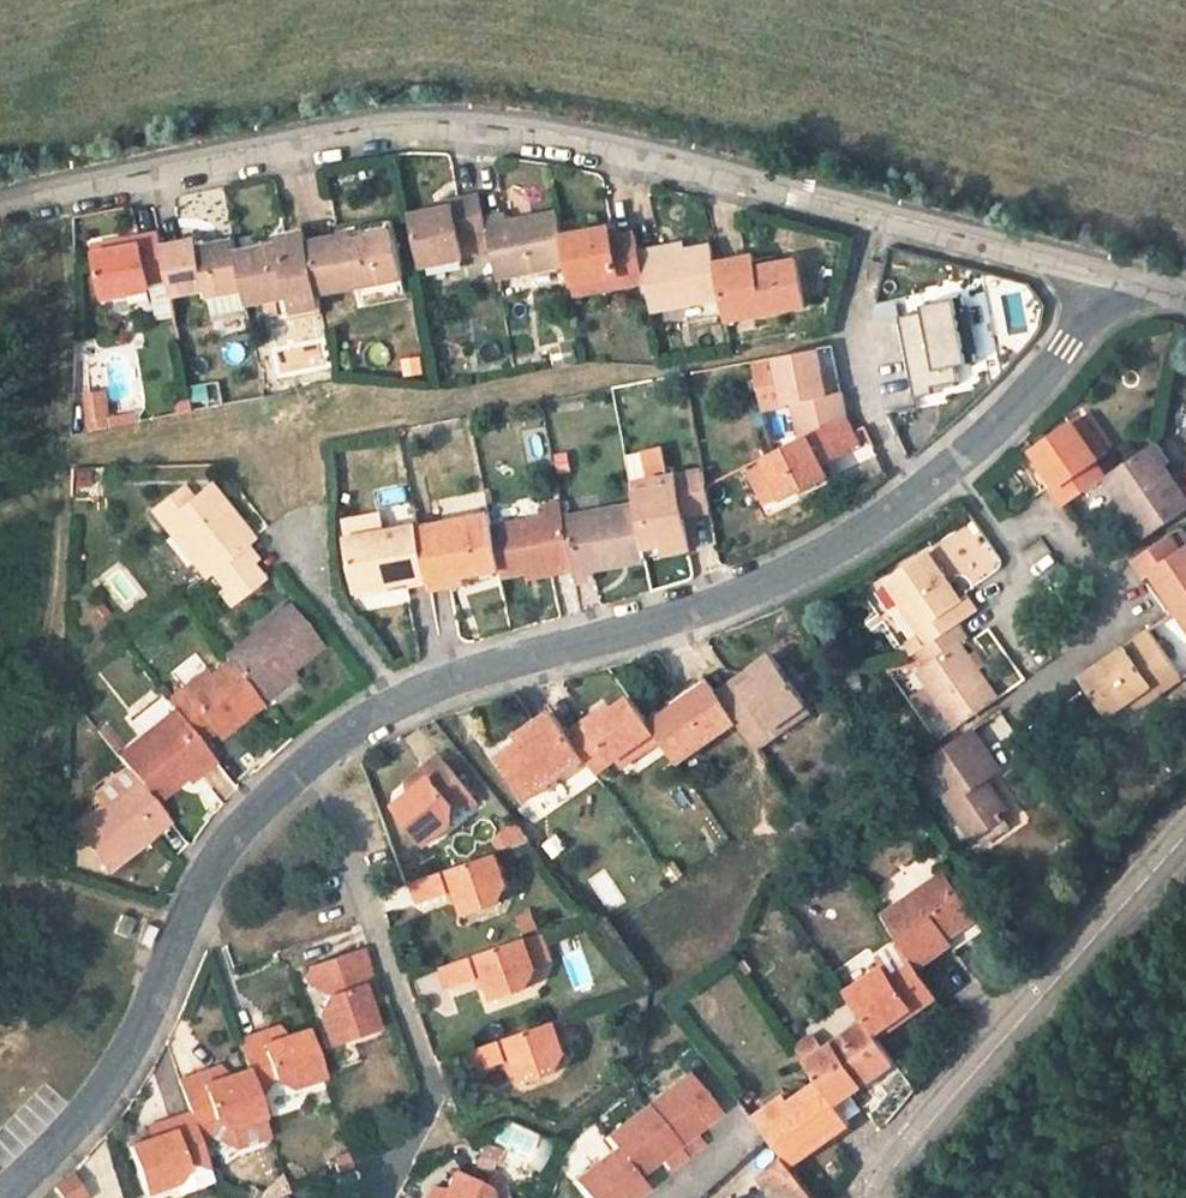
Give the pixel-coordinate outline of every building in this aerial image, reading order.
[(493,242),(489,220),(485,200),(464,205),(454,206),(455,213),(419,219),(428,272),(465,266),(462,249),(493,242)] [(513,216),(489,220),(493,242),(501,279),(572,263),(567,238),(562,215),(514,223),(513,216)] [(356,227),(357,237),(400,228),(398,218),(356,227)] [(409,275),(400,228),(357,237),(315,246),(324,294),(409,275)] [(611,229),(567,238),(572,263),(575,279),(617,271),(620,283),(650,277),(645,251),(642,233),(616,239),(611,229)] [(281,253),(315,246),(313,233),(290,237),(278,240),(281,253)] [(172,284),(165,250),(163,241),(143,244),(145,250),(103,258),(114,302),(155,293),(154,287),(172,284)] [(211,307),(250,298),(243,260),(240,247),(206,253),(203,242),(187,244),(165,250),(172,284),(176,304),(209,299),(211,307)] [(253,314),(277,308),(297,304),(299,323),(328,317),(324,294),(315,246),(281,253),(243,260),(250,298),(253,314)] [(666,248),(645,251),(650,277),(656,307),(727,292),(725,280),(723,268),(719,249),(670,260),(666,248)] [(723,268),(725,280),(766,271),(763,258),(723,268)] [(804,263),(766,271),(725,280),(727,292),(734,326),(815,310),(804,263)] [(617,271),(575,279),(578,293),(620,283),(617,271)] [(902,308),(913,391),(972,383),(962,300),(902,308)] [(297,304),(277,308),(283,327),(299,323),(297,304)] [(800,399),(810,435),(850,415),(854,414),(846,386),(832,390),(823,350),(781,358),(791,401),(800,399)] [(196,402),(221,402),(221,383),(196,383),(196,402)] [(111,413),(109,387),(83,389),(85,428),(135,424),(135,412),(111,413)] [(864,438),(850,415),(810,435),(767,457),(768,460),(786,495),(789,500),(833,474),(825,460),(864,438)] [(1089,416),(1076,425),(1101,458),(1113,450),(1114,450),(1089,416)] [(1101,458),(1076,425),(1036,451),(1061,487),(1055,489),(1069,508),(1114,476),(1101,458)] [(1114,476),(1154,535),(1185,512),(1185,476),(1162,442),(1114,476)] [(778,500),(786,495),(768,460),(760,465),(778,500)] [(709,471),(657,479),(660,494),(642,496),(643,503),(651,544),(668,541),(670,555),(695,550),(690,514),(716,510),(709,471)] [(639,482),(642,496),(660,494),(657,479),(639,482)] [(236,538),(248,529),(214,489),(197,502),(186,489),(155,511),(209,579),(217,572),(229,589),(259,568),(244,550),(236,538)] [(651,544),(643,503),(571,517),(582,570),(585,587),(605,584),(601,566),(653,558),(651,544)] [(553,520),(571,517),(569,504),(551,508),(553,520)] [(495,516),(423,532),(434,578),(437,590),(462,586),(460,578),(506,568),(498,530),(495,516)] [(582,570),(571,517),(553,520),(498,530),(506,568),(508,578),(558,569),(559,574),(582,570)] [(354,546),(391,538),(388,524),(351,531),(354,546)] [(1184,528),(1174,535),(1185,552),(1185,551),(1185,532),(1184,528)] [(256,540),(248,529),(236,538),(244,550),(256,540)] [(364,593),(434,578),(423,532),(391,538),(354,546),(364,593)] [(1146,579),(1155,573),(1185,624),(1185,551),(1185,552),(1174,535),(1134,560),(1146,579)] [(668,541),(651,544),(653,558),(670,555),(668,541)] [(928,649),(958,630),(983,614),(973,595),(960,604),(932,562),(888,589),(928,649)] [(259,568),(229,589),(225,591),(237,608),(272,582),(259,568)] [(238,669),(261,697),(296,670),(306,682),(336,658),(297,613),(233,663),(238,669)] [(1169,687),(1185,677),(1185,674),(1152,627),(1085,670),(1110,710),(1132,694),(1159,675),(1169,687)] [(971,649),(958,630),(928,649),(912,659),(919,670),(909,676),(951,734),(995,704),(961,656),(971,649)] [(777,719),(806,696),(773,652),(745,670),(750,677),(742,681),(722,695),(743,722),(761,746),(785,730),(777,719)] [(261,697),(238,669),(220,684),(195,704),(190,698),(176,709),(179,712),(209,749),(224,737),(236,727),(241,733),(271,709),(261,697)] [(296,670),(261,697),(271,709),(306,682),(296,670)] [(668,701),(677,711),(714,685),(707,675),(695,685),(668,701)] [(1141,705),(1169,687),(1159,675),(1132,694),(1141,705)] [(195,704),(220,684),(215,678),(190,698),(195,704)] [(714,685),(677,711),(654,726),(681,765),(743,722),(722,695),(714,685)] [(594,769),(654,726),(634,695),(592,725),(587,719),(568,732),(586,757),(594,769)] [(777,719),(785,730),(816,708),(806,696),(777,719)] [(138,772),(160,799),(197,770),(203,778),(220,763),(209,749),(179,712),(148,738),(126,757),(138,772)] [(586,757),(568,732),(555,715),(539,728),(496,762),(529,803),(559,779),(586,757)] [(229,743),(241,733),(236,727),(224,737),(229,743)] [(987,839),(1011,822),(1018,818),(995,786),(1009,774),(980,735),(928,771),(980,844),(987,839)] [(586,757),(559,779),(573,796),(598,774),(594,769),(586,757)] [(442,760),(427,771),(435,782),(416,796),(397,810),(428,851),(457,831),(459,804),(470,796),(442,760)] [(409,784),(416,796),(435,782),(427,771),(409,784)] [(160,799),(138,772),(103,798),(111,808),(83,830),(117,871),(178,822),(160,799)] [(494,836),(504,852),(529,837),(519,820),(494,836)] [(1018,832),(1011,822),(987,839),(994,847),(1018,832)] [(501,851),(418,885),(426,902),(461,890),(470,911),(504,896),(513,881),(501,851)] [(894,928),(912,953),(918,963),(923,968),(959,944),(953,936),(984,915),(960,883),(894,928)] [(526,933),(444,964),(450,980),(485,968),(495,990),(531,979),(537,957),(526,933)] [(572,990),(593,985),(581,934),(561,939),(572,990)] [(912,953),(890,969),(897,978),(918,963),(912,953)] [(356,990),(367,985),(356,954),(307,971),(311,983),(321,980),(325,993),(312,1012),(324,1048),(371,1033),(362,1006),(356,990)] [(923,968),(918,963),(897,978),(890,969),(855,993),(872,1019),(880,1031),(915,1008),(924,1019),(947,1002),(923,968)] [(375,1004),(367,985),(356,990),(362,1006),(375,1004)] [(889,1044),(924,1019),(915,1008),(880,1031),(889,1044)] [(558,1017),(476,1044),(483,1060),(517,1050),(525,1073),(561,1063),(566,1044),(558,1017)] [(880,1031),(872,1019),(833,1047),(813,1063),(825,1080),(842,1104),(902,1062),(889,1044),(880,1031)] [(813,1063),(833,1047),(824,1034),(803,1048),(813,1063)] [(279,1038),(260,1044),(264,1056),(283,1049),(279,1038)] [(306,1041),(283,1049),(264,1056),(260,1044),(238,1051),(248,1078),(253,1094),(270,1088),(290,1101),(323,1091),(306,1041)] [(617,1155),(619,1157),(628,1169),(636,1178),(652,1165),(660,1159),(690,1137),(694,1134),(718,1115),(685,1071),(602,1136),(611,1147),(617,1155)] [(217,1075),(198,1082),(203,1094),(218,1088),(217,1075)] [(264,1126),(253,1094),(248,1078),(218,1088),(203,1094),(198,1082),(180,1088),(189,1116),(193,1129),(207,1123),(230,1139),(264,1126)] [(762,1123),(790,1158),(794,1163),(840,1132),(855,1123),(842,1104),(825,1080),(762,1123)] [(904,1087),(875,1084),(871,1118),(901,1121),(904,1087)] [(189,1116),(164,1124),(169,1139),(152,1144),(127,1152),(142,1197),(143,1197),(171,1188),(174,1196),(211,1184),(204,1161),(193,1129),(189,1116)] [(148,1129),(152,1144),(169,1139),(164,1124),(148,1129)] [(690,1137),(660,1159),(669,1171),(703,1146),(694,1134),(690,1137)] [(571,1179),(586,1197),(637,1197),(646,1191),(636,1178),(628,1169),(619,1157),(617,1155),(611,1147),(571,1179)] [(794,1163),(790,1158),(766,1176),(782,1197),(822,1197),(794,1163)] [(452,1173),(441,1195),(440,1197),(487,1197),(485,1191),(452,1173)] [(54,1197),(82,1197),(66,1178),(48,1191),(49,1192),(54,1197)] [(425,1197),(440,1197),(441,1195),(429,1190),(425,1197)]
